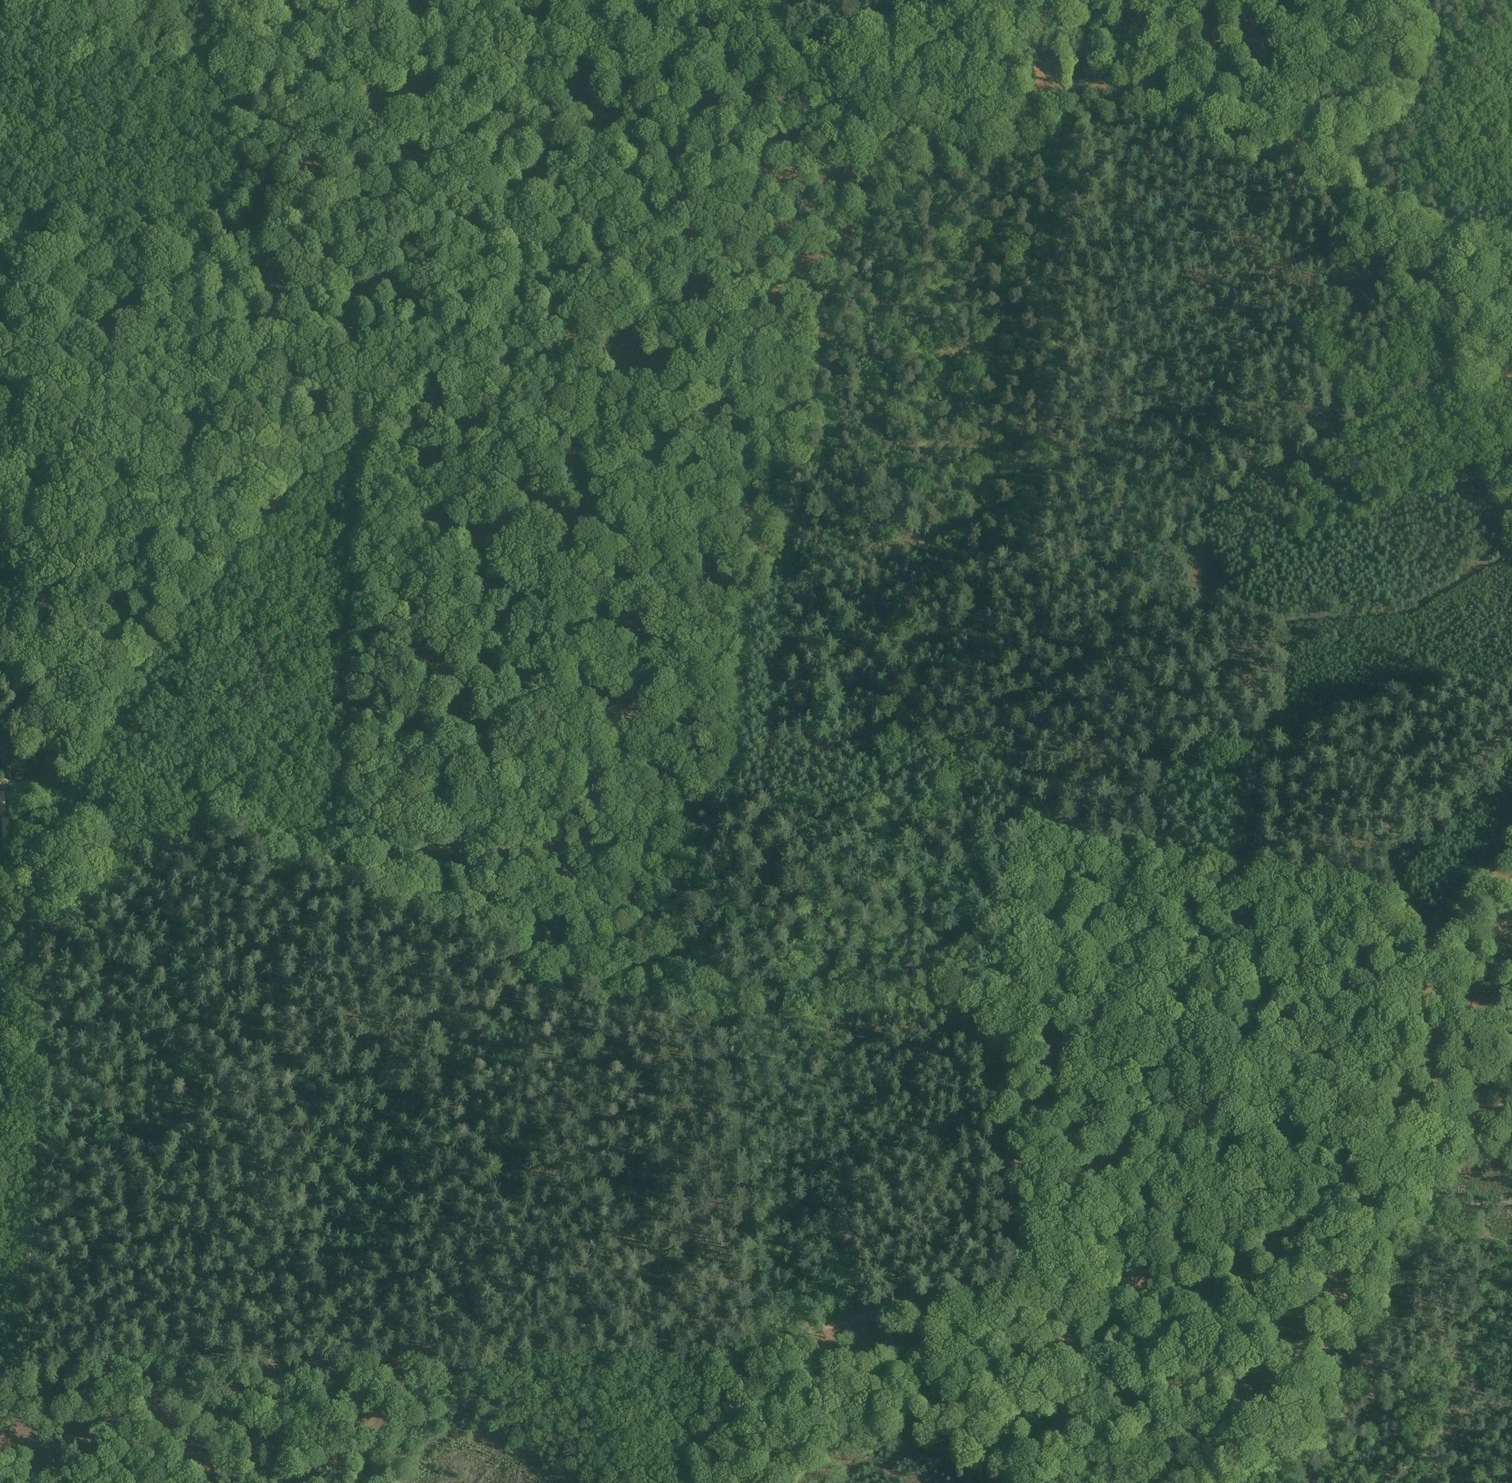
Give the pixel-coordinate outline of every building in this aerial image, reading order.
[(2,819),(3,838),(13,838),(13,818),(2,819)]
